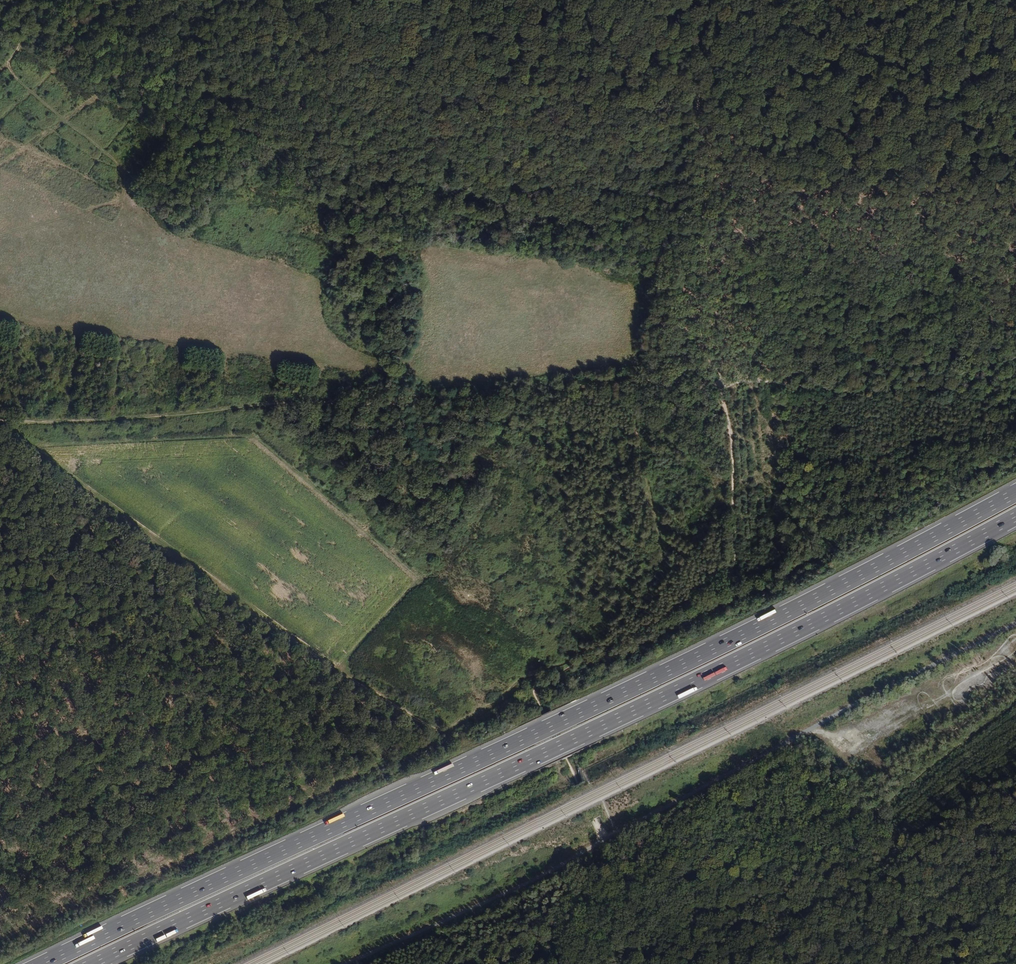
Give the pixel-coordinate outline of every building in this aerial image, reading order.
[(943,525),(959,518),(957,515),(942,522),(943,525)] [(800,597),(782,606),(783,609),(801,600),(800,597)] [(504,734),(506,741),(519,736),(517,729),(504,734)] [(178,892),(193,885),(192,882),(177,889),(178,892)]
